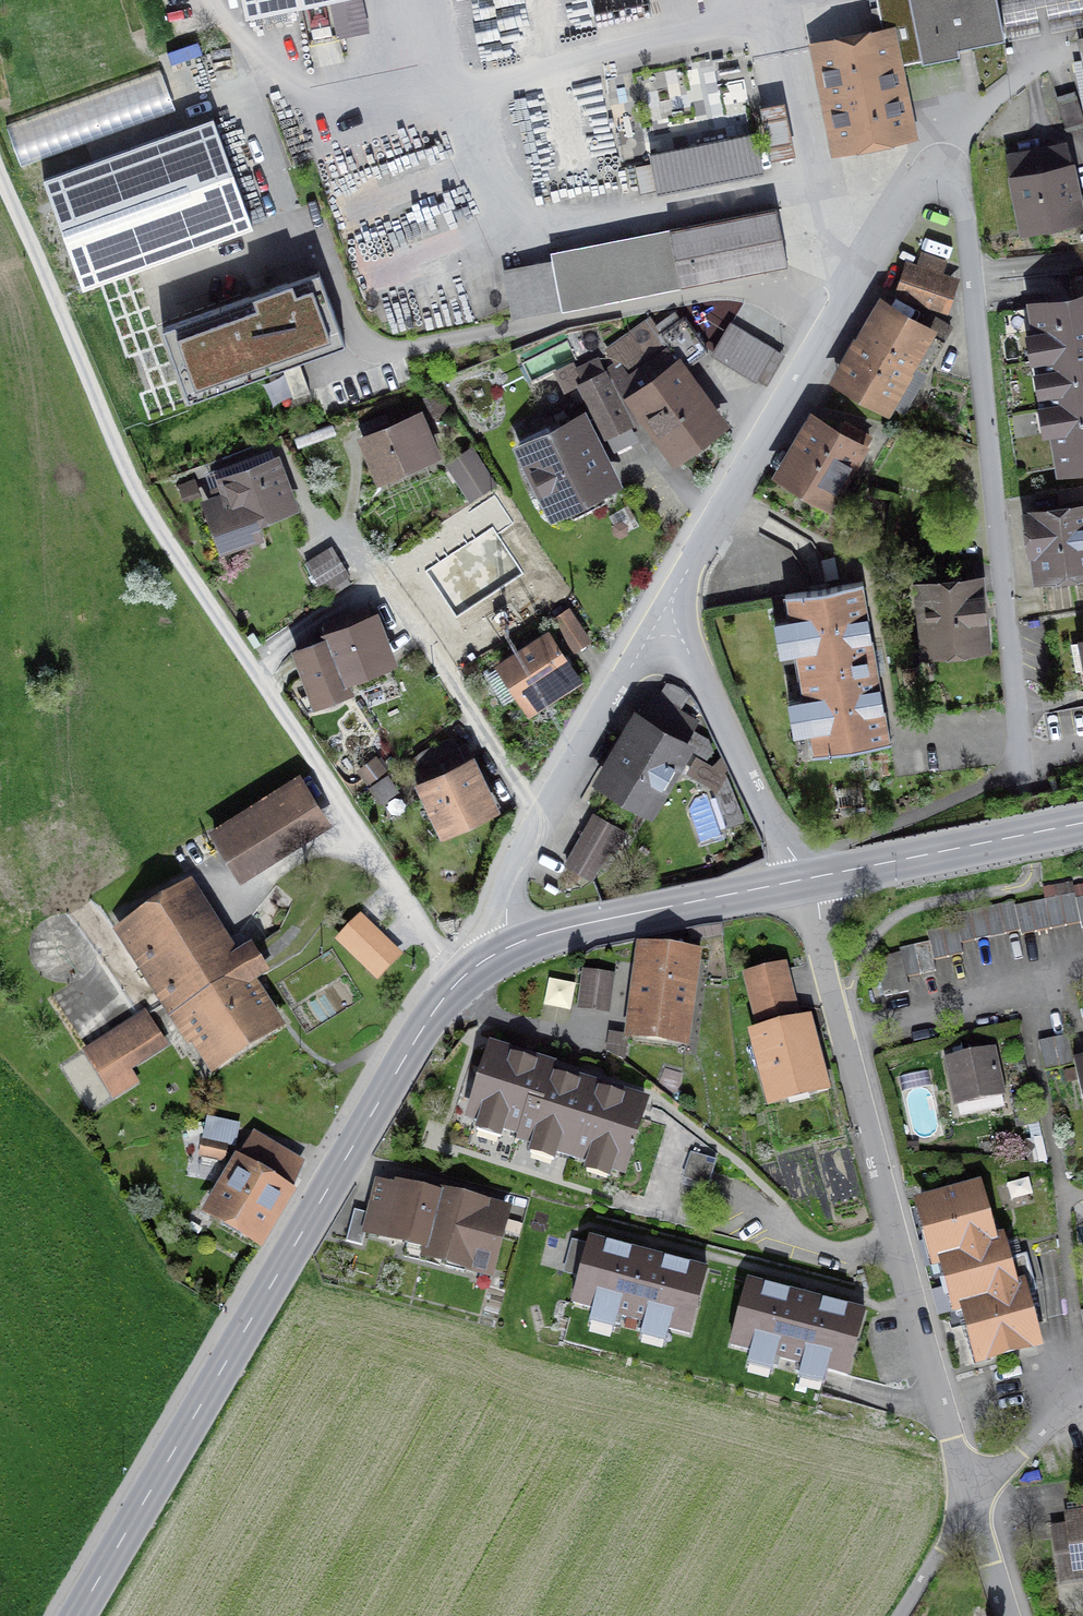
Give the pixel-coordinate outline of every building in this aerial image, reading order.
[(245,13),(310,0),(243,0),(245,13)] [(883,25),(896,24),(904,65),(960,55),(960,47),(1007,38),(999,0),(878,0),(883,25)] [(904,65),(896,24),(883,25),(813,39),(834,151),(917,136),(904,65)] [(1074,93),(1057,98),(1065,126),(1082,121),(1074,93)] [(784,102),(762,107),(770,145),(792,140),(784,102)] [(755,133),(651,153),(658,191),(762,171),(755,133)] [(1059,147),(1015,156),(1030,226),(1074,216),(1059,147)] [(267,168),(96,233),(123,304),(294,239),(267,168)] [(552,252),(554,263),(502,273),(511,320),(785,269),(774,210),(552,252)] [(920,268),(909,264),(897,299),(947,317),(961,278),(944,272),(948,260),(925,252),(920,268)] [(325,271),(185,324),(207,382),(347,328),(325,271)] [(1025,298),(1054,472),(1082,467),(1082,288),(1025,298)] [(936,333),(881,301),(833,383),(888,415),(936,333)] [(952,329),(932,317),(927,326),(947,338),(952,329)] [(729,325),(712,355),(766,387),(784,357),(729,325)] [(622,399),(674,468),(728,427),(676,359),(622,399)] [(578,385),(604,438),(632,425),(606,372),(578,385)] [(441,458),(420,409),(358,434),(379,484),(441,458)] [(584,410),(517,443),(553,518),(621,484),(584,410)] [(867,446),(808,415),(775,479),(834,510),(867,446)] [(471,449),(446,465),(469,501),(494,486),(471,449)] [(305,514),(281,452),(216,477),(228,507),(207,515),(220,547),(305,514)] [(501,488),(479,500),(487,513),(508,501),(501,488)] [(1024,510),(1033,583),(1082,576),(1082,502),(1024,510)] [(503,511),(446,535),(469,587),(525,562),(503,511)] [(332,550),(308,564),(325,592),(349,578),(332,550)] [(982,573),(915,579),(922,655),(989,649),(982,573)] [(863,581),(782,595),(811,753),(892,739),(863,581)] [(571,605),(550,620),(573,653),(594,638),(571,605)] [(323,629),(326,637),(344,685),(397,665),(376,609),(323,629)] [(551,631),(495,666),(527,719),(583,684),(551,631)] [(344,685),(326,637),(291,650),(314,711),(349,698),(344,685)] [(694,740),(633,706),(592,779),(653,813),(694,740)] [(475,753),(412,783),(439,837),(501,807),(475,753)] [(725,776),(696,759),(688,774),(717,790),(725,776)] [(300,774),(208,832),(240,881),(331,824),(300,774)] [(627,832),(594,813),(568,860),(592,873),(607,848),(616,853),(627,832)] [(188,887),(121,932),(215,1074),(286,1026),(256,981),(276,968),(256,939),(232,954),(188,887)] [(1066,928),(1082,924),(1077,903),(1075,896),(1059,900),(1066,928)] [(1045,903),(1051,931),(1066,928),(1059,900),(1045,903)] [(1030,906),(1037,934),(1051,931),(1045,903),(1030,906)] [(999,909),(1006,937),(1021,934),(1015,910),(1015,905),(999,909)] [(1015,910),(1021,934),(1022,938),(1037,934),(1030,906),(1015,910)] [(985,912),(992,940),(1006,937),(999,909),(985,912)] [(361,911),(335,938),(377,979),(403,953),(361,911)] [(970,915),(976,944),(992,940),(985,912),(970,915)] [(961,947),(976,944),(970,915),(954,919),(956,928),(961,947)] [(941,931),(947,958),(962,955),(961,947),(956,928),(941,931)] [(929,944),(933,961),(947,958),(941,931),(927,934),(929,944)] [(700,952),(638,943),(625,1036),(687,1044),(700,952)] [(933,961),(929,944),(915,947),(922,977),(936,974),(933,961)] [(915,947),(902,950),(908,980),(922,977),(915,947)] [(884,999),(907,994),(900,958),(877,963),(884,999)] [(785,965),(742,976),(757,1030),(799,1019),(785,965)] [(614,975),(584,970),(579,1008),(608,1012),(614,975)] [(550,977),(545,1004),(573,1009),(578,982),(550,977)] [(107,1084),(166,1044),(143,1010),(84,1050),(107,1084)] [(749,1032),(769,1110),(832,1093),(812,1015),(799,1019),(757,1030),(749,1032)] [(628,1037),(610,1034),(605,1062),(623,1065),(628,1037)] [(1066,1039),(1054,1041),(1060,1070),(1072,1067),(1066,1039)] [(1054,1041),(1040,1044),(1046,1072),(1060,1070),(1054,1041)] [(465,1118),(529,1136),(546,1071),(549,1062),(485,1045),(465,1118)] [(996,1049),(947,1061),(959,1110),(1008,1098),(996,1049)] [(1074,1063),(1082,1103),(1082,1061),(1074,1063)] [(648,1099),(546,1071),(529,1136),(525,1148),(627,1176),(648,1099)] [(227,1146),(203,1141),(200,1157),(224,1161),(227,1146)] [(298,1191),(235,1154),(200,1212),(263,1249),(298,1191)] [(425,1250),(441,1192),(395,1180),(394,1184),(377,1179),(362,1232),(425,1250)] [(983,1181),(913,1198),(930,1266),(941,1263),(951,1307),(963,1304),(978,1363),(1045,1346),(1031,1290),(1021,1292),(1008,1239),(998,1241),(983,1181)] [(441,1192),(425,1250),(422,1259),(490,1278),(510,1208),(442,1189),(441,1192)] [(591,1236),(573,1302),(692,1336),(708,1267),(591,1236)] [(869,1313),(752,1286),(732,1344),(851,1375),(869,1313)] [(1050,1528),(1058,1585),(1082,1582),(1082,1509),(1065,1512),(1066,1526),(1050,1528)]
